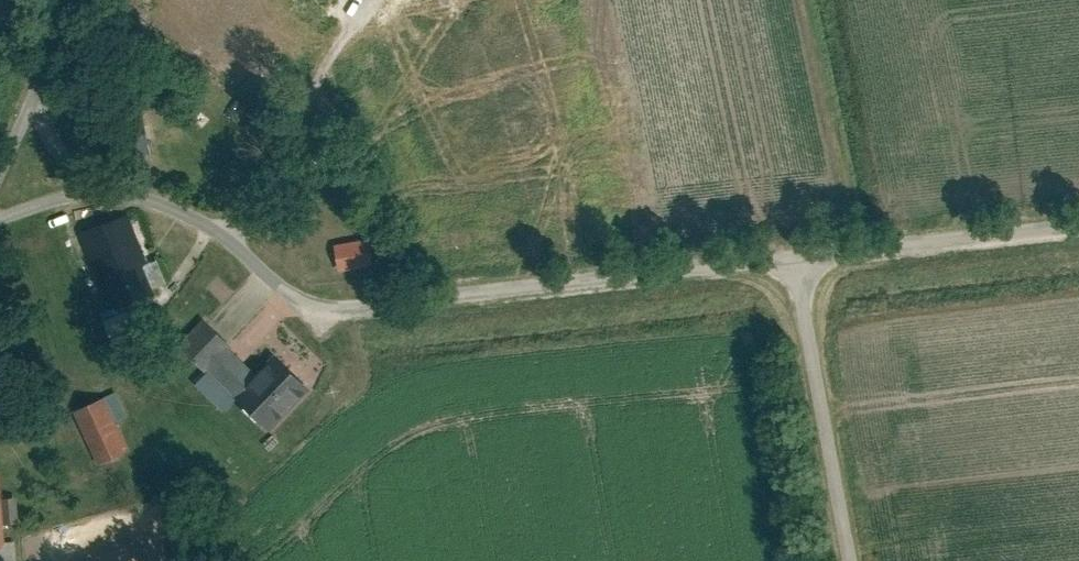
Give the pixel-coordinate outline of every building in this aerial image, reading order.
[(125,214),(77,233),(110,312),(158,293),(125,214)] [(361,237),(329,242),(333,267),(365,262),(361,237)] [(198,320),(174,347),(182,355),(206,328),(198,320)] [(231,403),(265,435),(309,389),(273,356),(261,369),(226,335),(204,359),(241,393),(231,403)] [(68,409),(92,458),(125,443),(100,393),(68,409)]
